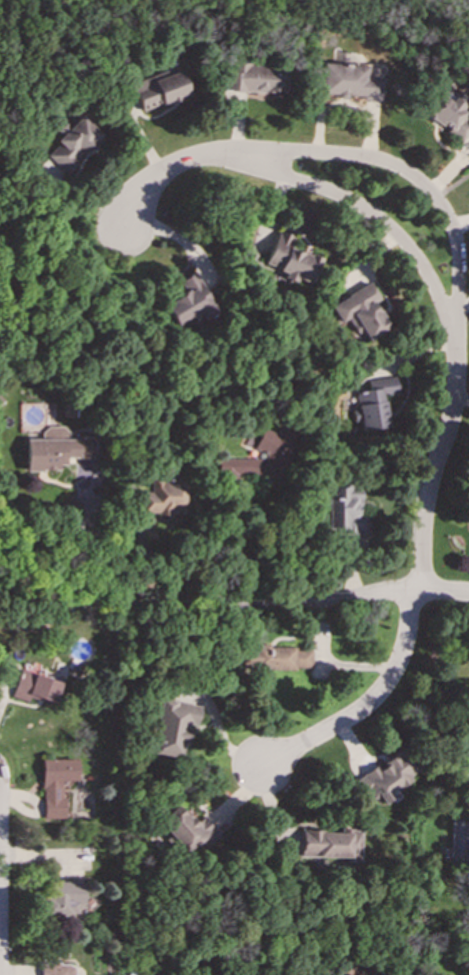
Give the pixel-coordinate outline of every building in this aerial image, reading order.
[(285,94),(285,67),(248,66),(248,57),(232,57),(231,72),(224,72),(224,93),(285,94)] [(381,100),(383,66),(322,64),(320,94),(338,95),(338,98),(381,100)] [(187,95),(177,66),(130,83),(140,111),(187,95)] [(468,129),(468,119),(456,110),(461,103),(452,96),(448,101),(438,93),(423,113),(460,141),(468,129)] [(45,153),(64,173),(102,137),(80,114),(73,120),(70,116),(55,130),(62,138),(45,153)] [(264,266),(297,278),(312,284),(322,260),(289,248),(294,236),(278,230),(264,266)] [(216,312),(193,272),(178,280),(185,292),(164,304),(176,325),(199,312),(203,319),(216,312)] [(330,306),(340,323),(349,318),(364,342),(388,328),(373,303),(378,299),(369,283),(330,306)] [(363,431),(388,427),(382,393),(397,391),(395,378),(369,382),(370,389),(356,392),(363,431)] [(25,471),(58,470),(58,464),(74,464),(73,459),(92,458),(92,440),(66,440),(66,426),(42,427),(42,439),(24,439),(25,471)] [(218,457),(218,478),(237,479),(251,484),(254,477),(262,477),(274,482),(277,482),(280,475),(280,473),(286,458),(286,454),(291,443),(291,431),(279,426),(276,433),(262,428),(253,449),(218,457)] [(186,514),(186,479),(150,478),(150,492),(141,492),(141,513),(186,514)] [(366,534),(366,517),(358,517),(358,492),(353,492),(353,486),(326,486),(327,529),(345,529),(345,534),(366,534)] [(311,668),(311,650),(294,650),(294,646),(246,646),(246,669),(311,668)] [(10,697),(26,701),(27,697),(54,704),(60,682),(18,670),(10,697)] [(196,725),(199,706),(161,699),(153,752),(182,757),(184,744),(187,745),(190,724),(196,725)] [(357,780),(372,800),(377,796),(383,804),(393,797),(390,793),(418,772),(399,748),(357,780)] [(76,759),(41,759),(42,818),(64,818),(63,780),(76,780),(76,759)] [(202,817),(194,824),(177,805),(157,822),(184,854),(201,840),(207,847),(219,836),(202,817)] [(452,862),(468,862),(468,853),(468,821),(451,821),(452,862)] [(360,831),(300,829),(299,857),(359,859),(360,831)] [(82,904),(83,882),(47,881),(46,916),(77,917),(77,904),(82,904)] [(73,963),(40,963),(40,974),(73,974),(73,963)]
